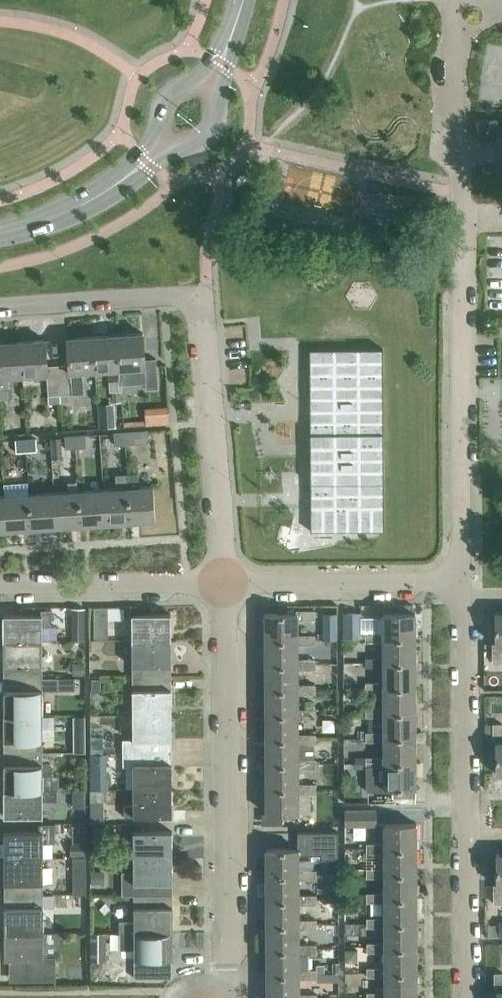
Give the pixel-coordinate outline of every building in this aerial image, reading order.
[(497,119),(476,119),(476,138),(497,137),(497,119)] [(120,368),(121,383),(145,381),(146,388),(158,387),(156,358),(145,359),(143,332),(118,334),(120,368)] [(120,368),(118,334),(93,336),(95,370),(108,369),(109,391),(121,391),(121,383),(120,368)] [(95,370),(93,336),(67,337),(69,364),(59,365),(61,394),(69,394),(84,393),(83,371),(95,370)] [(61,394),(59,365),(47,365),(45,339),(20,341),(22,375),(47,373),(48,395),(61,394)] [(20,341),(0,342),(0,399),(11,398),(9,376),(22,375),(20,341)] [(309,341),(311,522),(384,522),(383,341),(309,341)] [(61,403),(61,401),(61,394),(48,395),(49,404),(61,403)] [(115,401),(99,401),(100,426),(116,425),(115,401)] [(169,422),(168,404),(144,406),(145,423),(169,422)] [(134,431),(124,432),(125,444),(135,443),(140,443),(139,431),(134,431)] [(125,444),(124,432),(114,433),(115,445),(125,444)] [(86,447),(85,435),(75,436),(76,447),(86,447)] [(51,437),(53,457),(63,457),(61,436),(61,437),(51,437)] [(76,447),(75,436),(64,436),(65,448),(76,447)] [(37,450),(36,438),(26,439),(27,451),(37,450)] [(27,451),(26,439),(15,440),(16,452),(27,451)] [(138,473),(127,473),(128,487),(130,521),(156,519),(153,486),(139,487),(138,473)] [(81,524),(79,491),(78,491),(77,474),(67,474),(68,491),(54,492),(56,526),(81,524)] [(28,482),(4,483),(5,495),(7,529),(31,527),(29,494),(28,494),(28,482)] [(130,521),(128,487),(103,489),(105,523),(130,521)] [(105,523),(103,489),(79,491),(81,524),(105,523)] [(56,526),(54,492),(29,494),(31,527),(56,526)] [(85,640),(85,606),(73,606),(73,640),(85,640)] [(52,626),(52,609),(41,609),(41,614),(3,614),(4,640),(42,640),(42,626),(52,626)] [(265,613),(265,638),(298,638),(298,634),(298,619),(315,619),(315,609),(297,610),(297,613),(265,613)] [(338,638),(338,612),(324,612),(324,638),(338,638)] [(362,637),(362,612),(345,612),(345,637),(362,637)] [(366,641),(383,641),(383,638),(416,637),(416,612),(383,612),(383,632),(366,632),(366,641)] [(496,612),(496,643),(493,643),(493,661),(501,661),(501,644),(501,612),(496,612)] [(132,614),(132,640),(171,639),(171,614),(132,614)] [(108,625),(94,625),(94,637),(108,637),(108,625)] [(315,634),(298,634),(298,638),(265,638),(266,663),(298,663),(298,659),(298,644),(315,644),(315,634)] [(416,662),(416,637),(383,638),(383,641),(383,657),(366,657),(366,666),(383,666),(383,662),(416,662)] [(171,677),(171,639),(132,640),(132,677),(171,677)] [(42,677),(42,640),(4,640),(4,678),(42,677)] [(315,659),(298,659),(298,663),(266,663),(266,688),(298,687),(298,684),(298,668),(315,668),(315,659)] [(84,674),(84,661),(74,661),(74,674),(84,674)] [(416,687),(416,662),(383,662),(383,666),(384,681),(366,682),(366,691),(384,691),(384,687),(416,687)] [(42,715),(42,690),(58,690),(58,677),(42,677),(4,678),(4,715),(42,715)] [(99,690),(99,677),(91,677),(91,690),(99,690)] [(171,714),(171,677),(132,677),(133,714),(171,714)] [(316,684),(298,684),(298,687),(266,688),(266,713),(298,712),(298,709),(298,693),(316,693),(316,684)] [(416,712),(416,687),(384,687),(384,691),(384,706),(366,706),(366,716),(384,716),(384,712),(416,712)] [(316,709),(298,709),(298,712),(266,713),(266,738),(298,737),(298,734),(298,718),(316,718),(316,709)] [(416,737),(416,712),(384,712),(384,716),(384,731),(366,731),(366,737),(366,741),(384,740),(384,737),(416,737)] [(172,752),(171,714),(133,714),(133,738),(123,739),(123,752),(172,752)] [(43,752),(42,715),(4,715),(4,752),(43,752)] [(85,728),(85,716),(73,716),(73,728),(85,728)] [(493,723),(493,742),(496,742),(496,773),(501,773),(501,723),(493,723)] [(316,733),(298,734),(298,737),(266,738),(266,762),(298,762),(298,758),(298,743),(316,743),(316,733)] [(103,752),(103,736),(90,736),(90,752),(103,752)] [(416,761),(416,737),(384,737),(384,740),(384,756),(366,756),(366,762),(366,765),(384,765),(384,762),(416,761)] [(51,763),(43,763),(43,759),(51,759),(51,752),(43,753),(43,752),(4,752),(4,790),(43,790),(43,775),(49,775),(51,773),(52,771),(53,768),(53,765),(51,763)] [(172,789),(172,752),(123,752),(123,765),(133,765),(133,789),(172,789)] [(316,758),(298,758),(298,762),(266,762),(266,787),(298,787),(298,783),(298,768),(316,768),(316,758)] [(416,787),(416,761),(384,762),(384,765),(384,781),(366,781),(366,790),(385,790),(385,787),(394,787),(415,787),(416,787)] [(90,778),(91,789),(108,789),(108,778),(90,778)] [(298,792),(316,792),(316,783),(298,783),(298,787),(266,787),(266,812),(299,812),(298,792)] [(415,802),(415,787),(394,787),(394,802),(415,802)] [(86,789),(73,789),(73,806),(86,805),(86,789)] [(172,815),(172,789),(133,789),(133,804),(124,804),(124,815),(172,815)] [(43,815),(43,790),(4,790),(4,816),(43,815)] [(377,825),(377,809),(346,808),(346,825),(377,825)] [(91,812),(91,821),(91,823),(104,823),(104,811),(91,812)] [(38,823),(39,831),(4,831),(4,857),(43,857),(43,843),(55,842),(55,823),(38,823)] [(366,852),(384,852),(384,848),(416,848),(416,823),(384,823),(384,843),(366,843),(366,852)] [(93,824),(93,842),(106,842),(106,824),(93,824)] [(133,831),(134,857),(172,857),(172,831),(133,831)] [(316,854),(316,846),(316,845),(313,845),(298,845),(298,848),(266,848),(266,873),(299,873),(299,870),(299,854),(316,854)] [(417,873),(416,848),(384,848),(384,852),(384,868),(367,868),(367,877),(384,877),(384,873),(417,873)] [(496,853),(497,884),(494,884),(494,903),(501,902),(501,853),(496,853)] [(43,895),(43,857),(4,857),(4,895),(43,895)] [(86,894),(86,857),(74,857),(74,894),(86,894)] [(172,894),(172,857),(134,857),(134,871),(122,871),(122,894),(134,894),(172,894)] [(91,882),(100,882),(100,870),(91,870),(91,882)] [(316,870),(299,870),(299,873),(266,873),(267,898),(299,898),(299,895),(299,879),(316,879),(316,870)] [(417,898),(417,873),(384,873),(384,877),(384,892),(367,892),(367,902),(384,902),(384,898),(417,898)] [(173,932),(172,894),(134,894),(134,921),(119,921),(119,932),(121,932),(173,932)] [(316,894),(299,895),(299,898),(267,898),(267,923),(299,923),(299,919),(299,904),(317,904),(316,894)] [(43,932),(43,895),(4,895),(5,932),(43,932)] [(417,923),(417,898),(384,898),(384,902),(384,917),(367,917),(367,927),(384,927),(384,923),(417,923)] [(317,919),(299,919),(299,923),(267,923),(267,948),(299,948),(299,944),(299,929),(317,929),(317,919)] [(417,948),(417,923),(384,923),(384,927),(385,942),(367,942),(367,951),(385,951),(385,948),(417,948)] [(106,960),(106,931),(91,931),(91,961),(106,960)] [(56,955),(43,955),(43,932),(5,932),(5,958),(18,958),(18,981),(56,981),(56,955)] [(173,957),(173,932),(121,932),(121,947),(134,947),(134,977),(161,977),(161,957),(173,957)] [(317,944),(299,944),(299,948),(267,948),(267,973),(299,973),(299,969),(299,953),(317,953),(317,944)] [(417,972),(417,948),(385,948),(385,951),(385,967),(367,967),(367,976),(385,976),(385,973),(417,972)] [(315,969),(317,969),(317,973),(323,973),(323,963),(315,963),(315,969)] [(299,969),(299,973),(267,973),(267,997),(283,997),(299,997),(299,994),(299,978),(317,978),(317,973),(317,969),(315,969),(299,969)] [(417,972),(385,973),(385,976),(385,987),(376,987),(376,992),(367,992),(367,997),(385,997),(417,997),(417,972)]
